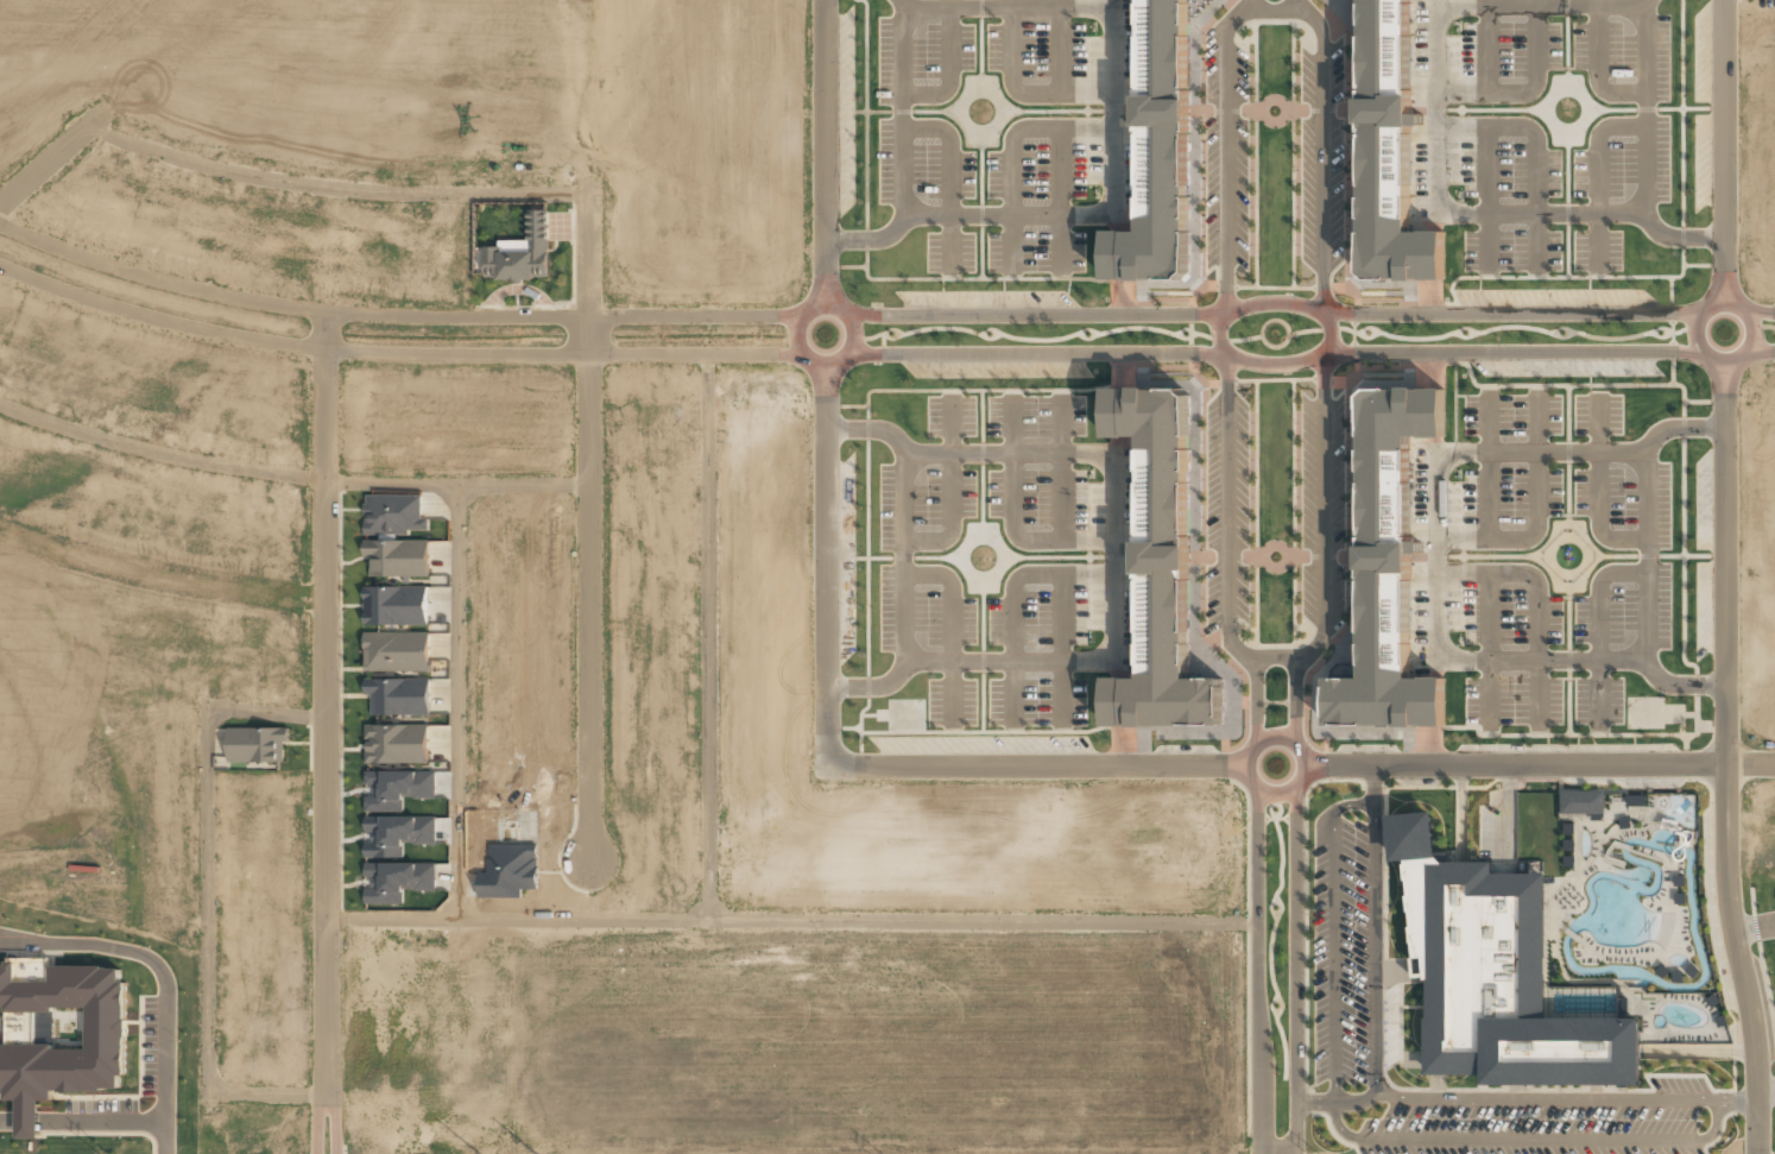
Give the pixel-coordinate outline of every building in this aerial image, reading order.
[(1141,229),(1142,0),(1187,0),(1187,272),(1181,278),(1106,278),(1106,229),(1141,229)] [(1363,271),(1363,0),(1409,0),(1409,231),(1445,231),(1445,278),(1370,278),(1363,271)] [(548,278),(548,210),(528,210),(528,240),(498,240),(498,246),(484,246),(485,279),(548,278)] [(1223,726),(1106,726),(1106,680),(1142,680),(1142,435),(1106,435),(1106,387),(1181,387),(1188,395),(1188,680),(1223,680),(1223,726)] [(1328,679),(1363,679),(1363,395),(1370,389),(1445,389),(1445,436),(1410,436),(1410,679),(1445,679),(1445,726),(1328,726),(1328,679)] [(421,494),(365,495),(365,535),(410,534),(410,530),(428,529),(428,518),(421,518),(421,494)] [(371,577),(429,576),(429,539),(365,540),(365,559),(371,559),(371,577)] [(427,586),(365,586),(365,625),(428,624),(427,586)] [(430,631),(365,632),(365,671),(430,671),(430,631)] [(371,714),(429,715),(430,679),(366,678),(365,694),(371,694),(371,714)] [(429,762),(428,724),(365,725),(365,739),(366,739),(366,764),(429,762)] [(228,728),(228,762),(284,761),(284,741),(289,741),(289,727),(228,728)] [(436,770),(365,771),(366,787),(372,787),(372,796),(365,796),(365,811),(403,810),(403,797),(437,797),(436,770)] [(1604,791),(1560,791),(1560,814),(1605,813),(1604,791)] [(1441,859),(1492,859),(1492,871),(1546,871),(1546,1016),(1642,1016),(1642,1083),(1484,1083),(1484,1073),(1426,1073),(1426,977),(1425,977),(1422,956),(1408,957),(1400,864),(1397,864),(1397,858),(1391,859),(1388,813),(1433,809),(1438,855),(1441,859)] [(435,817),(382,817),(382,822),(365,822),(365,831),(373,831),(374,840),(365,840),(365,857),(403,857),(403,844),(435,843),(435,817)] [(435,862),(365,863),(365,877),(373,877),(373,888),(365,888),(366,903),(404,903),(403,889),(436,889),(435,862)] [(7,1090),(7,1100),(20,1100),(20,1139),(42,1139),(41,1099),(56,1099),(55,1091),(121,1091),(121,1076),(128,1076),(126,981),(121,981),(121,966),(49,967),(49,962),(0,963),(0,1090),(7,1090)]
